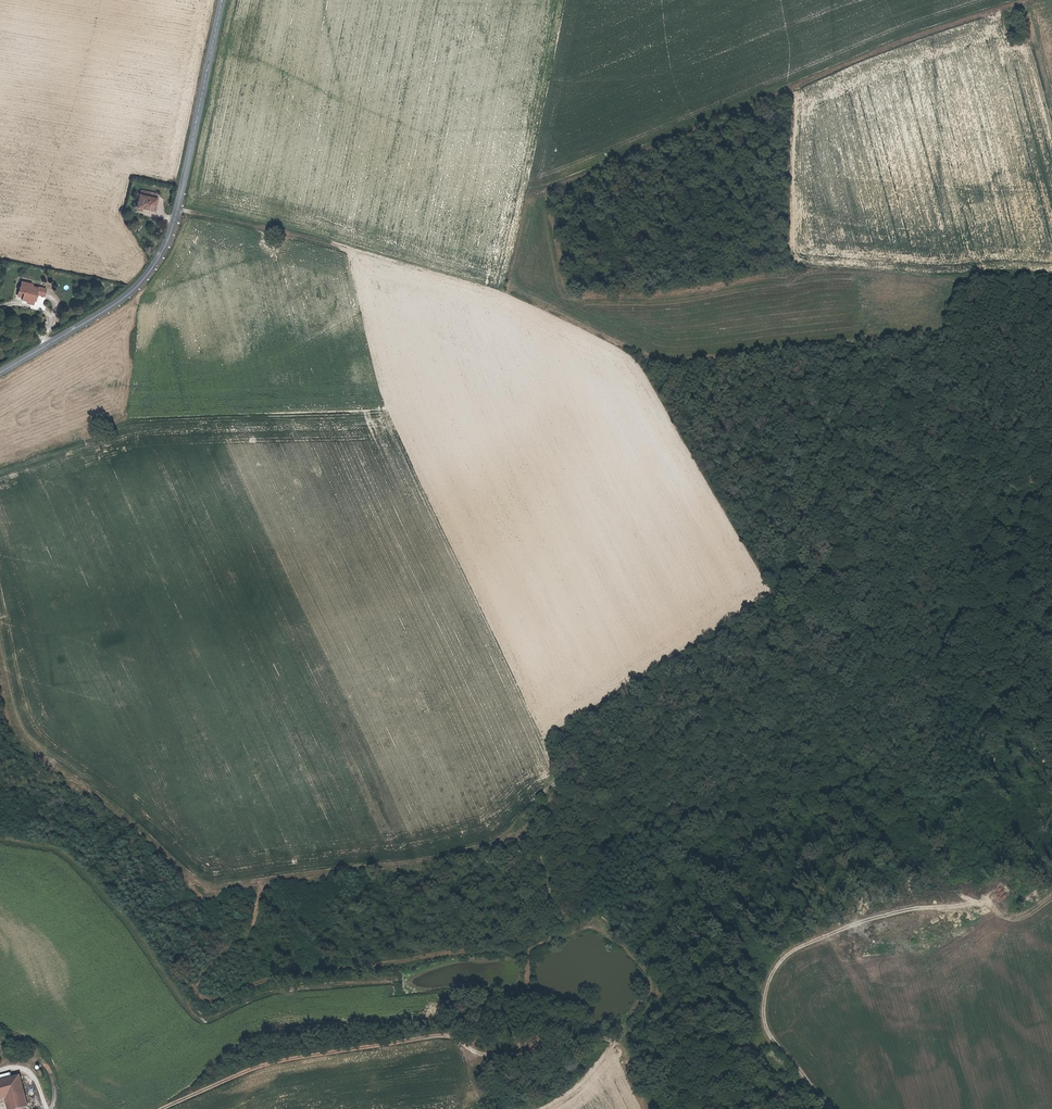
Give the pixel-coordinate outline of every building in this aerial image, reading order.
[(132,191),(150,195),(151,190),(133,186),(132,191)] [(147,208),(150,195),(132,191),(129,204),(147,208)] [(13,294),(20,296),(20,294),(26,295),(27,295),(28,289),(35,291),(36,283),(29,282),(29,283),(23,282),(23,279),(13,277),(12,282),(11,282),(9,287),(14,288),(13,292),(13,294)] [(0,1077),(0,1087),(23,1083),(21,1073),(0,1077)] [(25,1104),(28,1104),(23,1083),(0,1087),(0,1095),(5,1094),(8,1108),(15,1107),(15,1108),(26,1108),(25,1104)]
